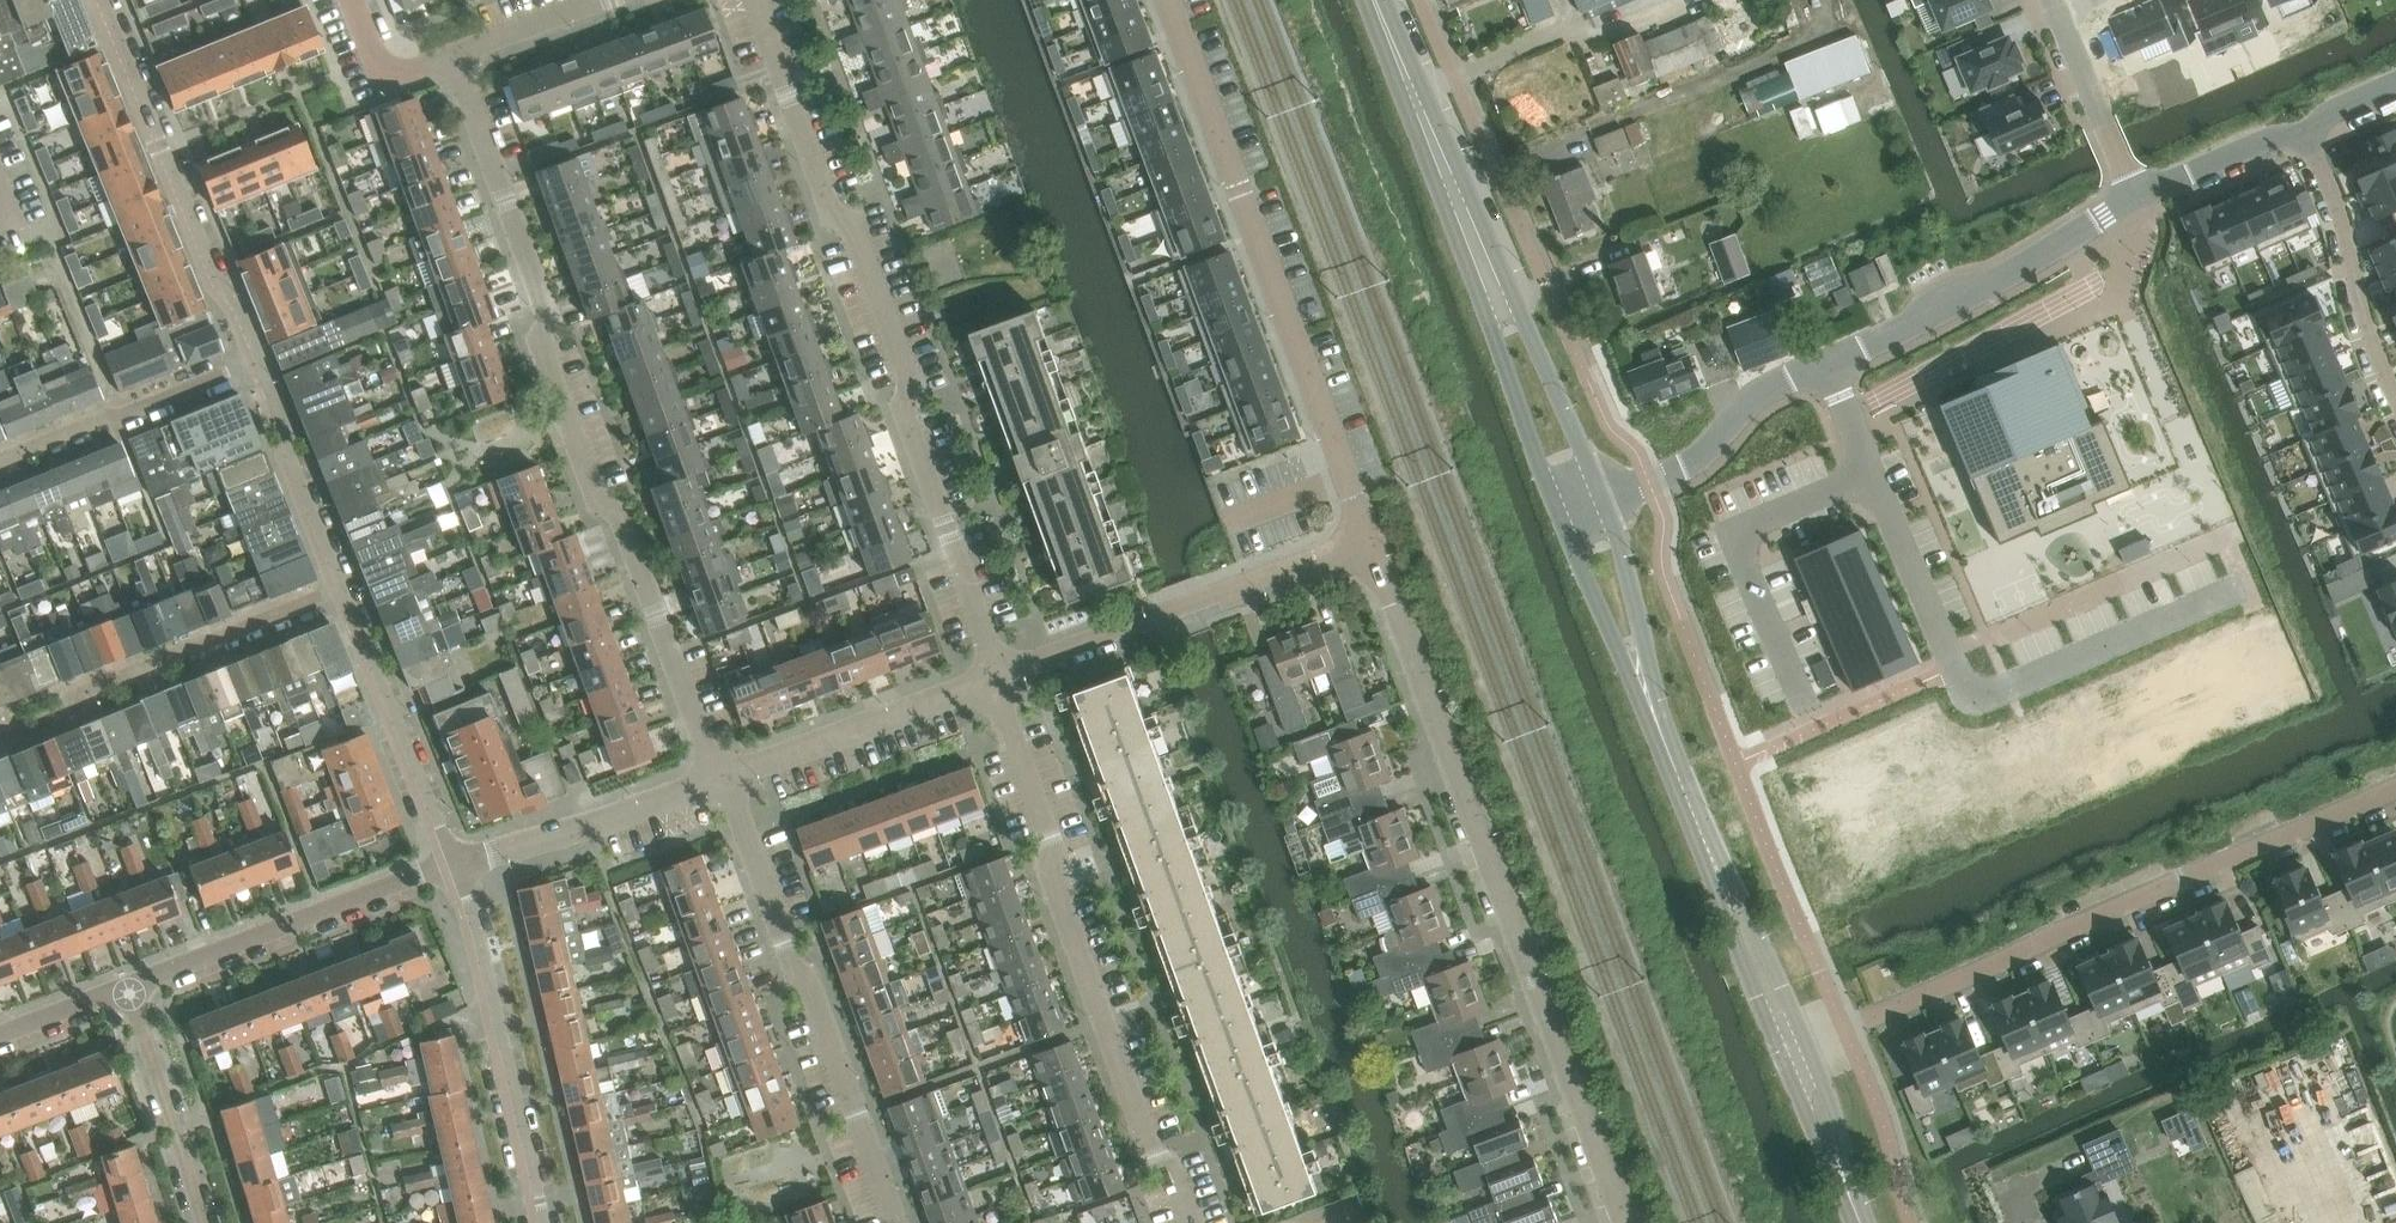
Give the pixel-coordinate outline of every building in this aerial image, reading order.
[(28,74),(69,57),(46,0),(0,0),(0,3),(28,74)] [(69,57),(97,45),(79,0),(46,0),(69,57)] [(165,11),(160,0),(144,7),(149,18),(165,11)] [(160,0),(165,11),(181,5),(179,0),(161,0),(160,0)] [(220,11),(216,0),(200,7),(204,18),(220,11)] [(216,0),(220,11),(236,5),(234,0),(216,0)] [(427,0),(399,0),(403,10),(428,1),(427,0)] [(906,11),(911,10),(908,0),(896,0),(855,15),(862,33),(845,39),(848,48),(911,25),(906,11)] [(855,15),(896,0),(850,0),(855,15)] [(1081,9),(1103,0),(1077,0),(1081,9)] [(1081,9),(1088,28),(1138,8),(1135,0),(1103,0),(1081,9)] [(1582,13),(1614,0),(1577,0),(1582,13)] [(1793,0),(1780,0),(1789,27),(1801,24),(1793,0)] [(1916,8),(1933,1),(1945,29),(1957,24),(1959,26),(1975,19),(1974,17),(1992,9),(1989,0),(1913,0),(1916,8)] [(2106,18),(2121,54),(2165,36),(2172,52),(2189,44),(2178,18),(2170,21),(2161,0),(2149,0),(2139,4),(2138,3),(2125,8),(2126,10),(2106,18)] [(2200,37),(2250,19),(2226,0),(2209,0),(2200,37)] [(2271,7),(2276,5),(2281,18),(2312,5),(2310,0),(2269,0),(2271,7)] [(28,74),(0,3),(0,85),(28,74)] [(1043,7),(1035,10),(1040,23),(1049,20),(1043,7)] [(304,8),(280,18),(297,61),(322,51),(321,49),(305,10),(304,8)] [(1138,8),(1088,28),(1095,47),(1146,27),(1138,8)] [(703,9),(689,14),(687,9),(676,13),(693,59),(718,50),(703,9)] [(184,13),(168,20),(173,31),(188,24),(184,13)] [(667,22),(654,27),(668,68),(693,59),(676,13),(665,17),(667,22)] [(1724,50),(1710,16),(1645,43),(1659,77),(1724,50)] [(255,28),(273,71),(297,61),(280,18),(255,28)] [(173,31),(168,20),(152,26),(157,37),(173,31)] [(1049,20),(1040,23),(1045,37),(1054,34),(1049,20)] [(926,50),(921,37),(916,39),(911,25),(848,48),(851,57),(868,51),(875,69),(926,50)] [(646,84),(647,84),(644,77),(668,68),(654,27),(640,32),(638,27),(627,31),(646,84)] [(1146,27),(1095,47),(1102,66),(1153,47),(1146,27)] [(255,28),(231,38),(249,81),(273,71),(255,28)] [(617,35),(619,40),(604,45),(622,93),(646,84),(627,31),(617,35)] [(1641,34),(1616,45),(1633,87),(1659,77),(1645,43),(1641,34)] [(1872,70),(1856,34),(1786,64),(1787,67),(1801,100),(1872,70)] [(1974,37),(1939,52),(1945,67),(1960,60),(1973,91),(1990,84),(1991,87),(2008,80),(2007,77),(2023,70),(2020,63),(2023,61),(2016,44),(2012,45),(2009,38),(1980,51),(1974,37)] [(231,38),(207,48),(224,91),(249,81),(231,38)] [(1058,44),(1049,48),(1054,61),(1063,58),(1058,44)] [(591,50),(589,45),(578,49),(597,102),(622,93),(604,45),(591,50)] [(926,50),(929,58),(942,53),(939,46),(926,50)] [(207,48),(182,58),(200,101),(224,91),(207,48)] [(568,52),(570,58),(556,63),(571,103),(574,110),(597,102),(578,49),(568,52)] [(931,79),(926,65),(931,64),(929,58),(926,50),(875,69),(881,86),(864,93),(868,102),(931,79)] [(99,54),(58,71),(68,96),(111,79),(100,53),(98,54),(99,54)] [(1155,53),(1105,72),(1113,96),(1164,77),(1155,53)] [(182,58),(158,68),(159,70),(159,69),(175,109),(175,111),(200,101),(182,58)] [(1063,58),(1054,61),(1059,75),(1068,71),(1063,58)] [(531,66),(547,112),(571,103),(556,63),(543,68),(541,62),(531,66)] [(521,119),(522,121),(547,112),(531,66),(520,70),(522,75),(507,81),(509,85),(521,119)] [(1753,121),(1770,114),(1801,100),(1787,67),(1739,87),(1753,121)] [(733,77),(731,78),(703,88),(705,91),(709,101),(738,90),(733,77)] [(1164,77),(1113,96),(1122,119),(1173,100),(1164,77)] [(1620,78),(1595,88),(1604,110),(1629,100),(1620,78)] [(111,79),(68,96),(78,122),(121,104),(111,79)] [(946,104),(941,91),(936,93),(931,79),(868,102),(871,110),(888,104),(895,123),(946,104)] [(517,123),(522,121),(521,119),(509,85),(504,87),(517,123)] [(705,91),(688,97),(692,107),(709,101),(705,91)] [(2015,93),(1980,109),(2001,155),(2055,131),(2041,99),(2021,107),(2015,93)] [(1864,119),(1854,95),(1818,110),(1828,134),(1864,119)] [(25,96),(14,101),(21,117),(32,112),(25,96)] [(1077,96),(1068,100),(1073,113),(1082,110),(1077,96)] [(741,97),(687,117),(696,142),(698,142),(756,120),(752,109),(746,112),(741,97)] [(364,118),(373,142),(385,138),(384,137),(424,121),(415,98),(364,118)] [(961,99),(946,104),(949,115),(965,109),(961,99)] [(1173,100),(1122,119),(1131,143),(1182,124),(1173,100)] [(659,119),(677,113),(673,103),(656,109),(659,119)] [(121,104),(78,122),(89,147),(132,130),(121,104)] [(901,140),(884,146),(888,157),(950,133),(945,120),(950,118),(949,115),(946,104),(895,123),(901,140)] [(1804,106),(1791,111),(1801,139),(1815,134),(1804,106)] [(656,109),(640,115),(643,125),(659,119),(656,109)] [(1082,110),(1073,113),(1078,127),(1087,123),(1082,110)] [(32,112),(21,117),(27,132),(38,128),(32,112)] [(759,146),(754,133),(760,131),(756,120),(698,142),(707,166),(759,146)] [(393,162),(393,161),(432,146),(424,121),(384,137),(385,138),(373,142),(382,166),(393,162)] [(610,137),(628,130),(624,121),(607,127),(610,137)] [(1632,147),(1646,141),(1638,124),(1626,129),(1597,141),(1604,159),(1633,147),(1632,147)] [(1179,125),(1134,142),(1143,165),(1188,148),(1179,125)] [(297,126),(272,136),(289,179),(314,169),(313,167),(297,128),(297,126)] [(607,127),(591,132),(595,142),(610,137),(607,127)] [(2352,166),(2363,190),(2358,193),(2358,194),(2395,178),(2395,129),(2370,140),(2376,155),(2368,159),(2352,166)] [(132,130),(89,147),(99,173),(142,155),(132,130)] [(965,159),(960,145),(955,147),(950,133),(888,157),(891,166),(908,159),(914,177),(965,159)] [(272,136),(247,146),(265,189),(289,179),(272,136)] [(654,137),(644,140),(651,159),(660,155),(654,137)] [(574,139),(559,144),(562,154),(578,148),(574,139)] [(557,141),(527,152),(532,165),(562,154),(559,144),(557,141)] [(341,142),(328,147),(332,158),(345,153),(341,142)] [(1094,142),(1085,145),(1090,159),(1099,155),(1094,142)] [(643,161),(637,145),(627,149),(633,165),(643,161)] [(247,146),(223,156),(240,199),(265,189),(247,146)] [(393,161),(393,162),(382,166),(390,190),(402,185),(441,170),(432,146),(393,161)] [(764,160),(759,146),(707,166),(716,189),(773,168),(769,158),(764,160)] [(46,147),(35,151),(42,167),(53,162),(46,147)] [(1188,148),(1143,165),(1152,188),(1196,171),(1188,148)] [(337,169),(349,163),(345,153),(332,158),(337,169)] [(142,155),(99,173),(87,178),(98,203),(110,199),(153,181),(142,155)] [(660,155),(651,159),(660,182),(669,179),(660,155)] [(1099,155),(1090,159),(1095,172),(1104,169),(1099,155)] [(223,156),(198,166),(199,168),(215,207),(215,209),(240,199),(223,156)] [(581,172),(575,157),(535,172),(544,197),(584,182),(601,176),(597,166),(581,172)] [(970,187),(965,173),(970,172),(965,159),(914,177),(920,194),(903,200),(907,211),(970,187)] [(639,182),(649,178),(643,161),(633,165),(639,182)] [(53,162),(42,167),(48,183),(59,178),(53,162)] [(1567,238),(1597,226),(1587,202),(1598,198),(1586,167),(1545,183),(1567,238)] [(771,181),(777,179),(773,168),(716,189),(726,214),(737,210),(737,209),(776,195),(771,181)] [(450,194),(441,170),(402,185),(411,209),(450,194)] [(1199,170),(1154,187),(1154,188),(1159,186),(1167,207),(1156,211),(1157,213),(1208,194),(1199,170)] [(2289,175),(2263,186),(2287,240),(2313,228),(2301,200),(2302,200),(2300,194),(2298,195),(2289,175)] [(2358,194),(2364,206),(2369,204),(2376,220),(2393,213),(2395,221),(2395,178),(2358,194)] [(669,179),(660,182),(668,207),(678,203),(669,179)] [(589,194),(594,191),(590,180),(584,182),(544,197),(553,221),(593,207),(589,194)] [(153,181),(110,199),(120,224),(163,207),(153,181)] [(2263,186),(2237,198),(2260,251),(2287,240),(2263,186)] [(985,213),(980,199),(975,201),(970,187),(907,211),(910,220),(927,213),(934,232),(985,213)] [(1111,188),(1103,191),(1108,204),(1116,201),(1111,188)] [(360,190),(348,195),(351,205),(364,200),(360,190)] [(661,209),(655,193),(645,197),(651,213),(661,209)] [(411,209),(420,234),(459,219),(450,194),(411,209)] [(1208,194),(1157,213),(1166,237),(1217,217),(1208,194)] [(737,209),(737,210),(746,233),(791,217),(787,207),(782,209),(776,195),(737,209)] [(67,197),(56,202),(62,217),(73,213),(67,197)] [(2210,205),(2209,205),(2234,263),(2235,262),(2232,255),(2256,244),(2259,252),(2260,251),(2237,198),(2212,209),(2210,205)] [(356,217),(369,211),(364,200),(351,205),(356,217)] [(1116,201),(1108,204),(1113,218),(1121,214),(1116,201)] [(678,203),(668,207),(677,231),(687,228),(678,203)] [(2209,205),(2183,217),(2208,274),(2234,263),(2209,205)] [(163,207),(120,224),(130,250),(173,232),(163,207)] [(319,207),(303,214),(307,225),(323,218),(319,207)] [(607,229),(604,219),(598,221),(593,207),(553,221),(562,246),(607,229)] [(657,230),(667,226),(661,209),(651,213),(657,230)] [(73,213),(62,217),(69,234),(80,229),(73,213)] [(303,214),(287,220),(291,231),(307,225),(303,214)] [(746,233),(755,256),(741,261),(742,262),(794,243),(789,230),(795,228),(791,217),(746,233)] [(1217,217),(1166,237),(1175,260),(1226,241),(1217,217)] [(420,235),(409,239),(417,262),(468,243),(459,219),(420,234),(420,235)] [(345,220),(334,224),(340,240),(351,235),(345,220)] [(271,227),(255,233),(259,244),(275,238),(271,227)] [(606,242),(611,240),(607,229),(562,246),(571,270),(611,255),(606,242)] [(173,232),(130,250),(141,275),(183,257),(173,232)] [(255,233),(239,240),(243,251),(259,244),(255,233)] [(1129,233),(1120,237),(1125,250),(1134,247),(1129,233)] [(1750,272),(1737,236),(1714,245),(1728,281),(1750,272)] [(380,238),(367,243),(371,253),(384,248),(380,238)] [(2370,251),(2382,277),(2395,270),(2395,239),(2370,251)] [(238,262),(248,289),(300,268),(289,242),(240,262),(238,262)] [(672,242),(662,245),(669,262),(679,258),(672,242)] [(426,286),(477,267),(468,243),(417,262),(426,286)] [(795,244),(794,243),(742,262),(751,287),(795,270),(791,260),(786,262),(781,249),(795,244)] [(1134,247),(1125,250),(1130,263),(1139,260),(1134,247)] [(376,265),(389,259),(384,248),(371,253),(376,265)] [(710,274),(702,251),(686,257),(694,279),(710,274)] [(1230,251),(1179,271),(1188,294),(1239,275),(1230,251)] [(76,252),(65,257),(71,273),(82,268),(76,252)] [(1645,252),(1610,266),(1629,313),(1664,299),(1645,252)] [(1888,254),(1877,259),(1888,284),(1899,279),(1888,254)] [(359,255),(348,260),(354,276),(365,271),(359,255)] [(625,277),(622,267),(616,269),(611,255),(571,270),(579,294),(625,277)] [(183,257),(141,275),(151,301),(194,283),(183,257)] [(669,262),(675,278),(685,274),(679,258),(669,262)] [(1874,264),(1853,274),(1863,297),(1884,287),(1874,264)] [(2315,265),(2301,272),(2304,281),(2319,274),(2315,265)] [(477,267),(426,286),(435,311),(485,291),(477,267)] [(1794,267),(1765,279),(1776,304),(1797,295),(1794,286),(1801,283),(1794,267)] [(82,268),(71,273),(78,289),(89,284),(82,268)] [(300,268),(248,289),(259,315),(311,294),(300,268)] [(799,281),(795,270),(751,287),(759,311),(798,297),(793,283),(799,281)] [(2382,277),(2393,302),(2395,300),(2395,270),(2382,277)] [(365,271),(354,276),(361,292),(372,287),(365,271)] [(2297,273),(2286,278),(2290,287),(2304,281),(2301,272),(2297,273)] [(34,291),(28,275),(0,286),(10,313),(29,305),(24,294),(34,291)] [(1239,275),(1188,294),(1188,295),(1199,291),(1207,313),(1247,298),(1239,275)] [(634,302),(634,301),(625,277),(579,294),(588,318),(602,314),(634,302)] [(718,298),(712,280),(697,286),(703,304),(718,298)] [(204,308),(194,283),(151,301),(159,320),(135,330),(140,342),(156,335),(154,330),(162,326),(203,309),(204,308)] [(397,286),(385,291),(389,300),(401,296),(397,286)] [(2262,288),(2248,295),(2252,304),(2266,297),(2262,288)] [(691,290),(680,294),(687,310),(697,306),(691,290)] [(49,291),(41,294),(44,303),(53,299),(49,291)] [(444,336),(495,318),(485,291),(435,311),(444,336)] [(1151,293),(1142,297),(1147,310),(1156,307),(1151,293)] [(311,294),(259,315),(270,341),(321,320),(311,294)] [(0,296),(0,295),(0,320),(8,317),(0,296)] [(389,300),(394,313),(406,307),(401,296),(389,300)] [(2315,296),(2257,321),(2269,347),(2327,322),(2315,296)] [(803,311),(798,297),(759,311),(760,312),(746,317),(754,340),(768,335),(813,319),(809,309),(803,311)] [(602,314),(610,338),(651,323),(656,321),(653,311),(648,313),(642,299),(642,298),(634,301),(634,302),(602,314)] [(1247,298),(1207,313),(1216,336),(1256,321),(1247,298)] [(387,300),(385,301),(272,346),(281,370),(396,324),(387,300)] [(2387,304),(2395,323),(2395,300),(2393,302),(2387,304)] [(96,303),(85,307),(92,323),(103,319),(96,303)] [(687,310),(693,327),(703,323),(697,306),(687,310)] [(1156,307),(1147,310),(1152,323),(1161,320),(1156,307)] [(140,342),(105,356),(120,392),(172,371),(172,370),(185,364),(185,365),(222,351),(211,325),(210,325),(203,309),(162,326),(154,330),(156,335),(140,342)] [(1136,580),(1037,310),(972,334),(982,361),(989,358),(1023,453),(1016,455),(1026,482),(1033,480),(1068,574),(1060,577),(1070,604),(1136,580)] [(2227,312),(2212,318),(2216,327),(2231,321),(2227,312)] [(1745,370),(1790,354),(1775,313),(1730,330),(1745,370)] [(496,319),(495,318),(444,336),(453,359),(492,345),(484,323),(496,319)] [(103,319),(92,323),(98,339),(109,335),(103,319)] [(817,330),(813,319),(768,335),(777,360),(816,345),(811,332),(817,330)] [(610,338),(619,362),(660,347),(655,334),(660,332),(656,321),(651,323),(610,338)] [(1256,321),(1216,336),(1224,358),(1219,360),(1220,362),(1265,345),(1256,321)] [(2231,321),(2216,327),(2220,336),(2235,330),(2231,321)] [(2327,322),(2269,347),(2282,377),(2336,354),(2323,325),(2327,323),(2327,322)] [(721,353),(736,347),(731,335),(716,340),(721,353)] [(404,338),(392,343),(396,354),(409,349),(404,338)] [(708,339),(698,343),(704,359),(714,355),(708,339)] [(1168,339),(1159,342),(1165,356),(1173,352),(1168,339)] [(67,344),(56,349),(79,408),(102,399),(89,366),(80,370),(76,361),(74,361),(67,344)] [(492,345),(453,359),(453,361),(439,366),(448,389),(462,384),(501,369),(492,345)] [(821,359),(816,345),(777,360),(786,384),(830,368),(827,357),(821,359)] [(1265,345),(1220,362),(1228,383),(1222,385),(1223,387),(1274,368),(1265,345)] [(1980,388),(1942,404),(2001,544),(2039,528),(2042,536),(2099,512),(2096,504),(2133,488),(2104,420),(2091,425),(2057,345),(1976,379),(1980,388)] [(1676,361),(1666,364),(1664,360),(1660,347),(1642,354),(1647,366),(1631,372),(1642,402),(1661,395),(1662,400),(1700,386),(1686,346),(1672,351),(1676,361)] [(619,362),(628,386),(674,370),(670,360),(665,362),(660,347),(619,362)] [(737,347),(736,347),(721,353),(727,370),(744,364),(737,347)] [(43,354),(47,364),(36,369),(55,418),(79,408),(56,349),(43,354)] [(396,354),(400,364),(413,359),(409,349),(396,354)] [(1173,352),(1165,356),(1170,369),(1179,366),(1173,352)] [(334,354),(284,375),(293,397),(355,371),(354,370),(351,361),(339,366),(334,354)] [(362,354),(350,359),(351,361),(354,370),(366,365),(362,354)] [(2336,354),(2282,377),(2295,408),(2349,384),(2336,354)] [(704,359),(710,375),(720,372),(714,355),(704,359)] [(20,364),(9,368),(32,428),(55,418),(36,369),(32,359),(20,364)] [(394,366),(381,371),(386,382),(399,377),(394,366)] [(32,428),(9,368),(0,372),(0,415),(9,437),(32,428)] [(834,378),(830,368),(786,384),(794,408),(834,394),(829,381),(834,378)] [(1274,368),(1223,387),(1232,410),(1282,391),(1274,368)] [(471,411),(511,396),(501,369),(462,384),(471,411)] [(628,386),(637,411),(678,396),(673,382),(678,380),(674,370),(669,372),(628,386)] [(348,398),(363,392),(355,371),(293,397),(301,418),(348,398)] [(730,377),(735,390),(750,385),(745,371),(730,377)] [(2241,384),(2245,394),(2256,389),(2252,379),(2241,384)] [(2349,384),(2295,408),(2296,409),(2304,405),(2316,433),(2303,439),(2303,440),(2316,434),(2362,414),(2349,384)] [(1186,385),(1177,388),(1182,402),(1191,398),(1186,385)] [(422,387),(409,391),(413,402),(426,397),(422,387)] [(726,387),(716,391),(722,407),(732,404),(726,387)] [(747,409),(776,399),(773,390),(744,400),(747,409)] [(1240,434),(1291,414),(1282,391),(1232,410),(1240,434)] [(839,408),(834,394),(794,408),(803,433),(856,413),(848,416),(844,406),(839,408)] [(261,447),(240,395),(129,440),(150,491),(152,496),(201,476),(199,471),(261,447)] [(637,411),(646,435),(691,418),(688,408),(683,410),(678,396),(637,411)] [(413,402),(417,413),(430,408),(426,397),(413,402)] [(348,398),(301,418),(310,439),(374,412),(370,403),(352,410),(348,398)] [(1191,398),(1182,402),(1187,416),(1196,412),(1191,398)] [(407,399),(396,403),(400,413),(411,408),(407,399)] [(722,407),(728,424),(738,420),(732,404),(722,407)] [(364,439),(352,444),(348,435),(378,423),(374,412),(310,439),(318,460),(365,440),(364,439)] [(867,426),(861,428),(856,413),(803,433),(817,428),(825,452),(870,436),(867,426)] [(1291,414),(1240,434),(1249,457),(1300,438),(1291,414)] [(2316,434),(2303,440),(2317,470),(2370,447),(2359,421),(2358,418),(2363,416),(2362,414),(2316,434)] [(695,429),(691,418),(646,435),(655,459),(695,444),(691,431),(695,429)] [(415,445),(425,441),(421,430),(410,434),(414,445),(415,445)] [(1203,430),(1194,433),(1199,447),(1208,444),(1203,430)] [(744,436),(734,439),(739,456),(750,452),(744,436)] [(874,447),(870,436),(825,452),(834,476),(873,462),(869,449),(874,447)] [(429,439),(425,441),(415,445),(422,460),(435,454),(429,439)] [(318,460),(326,480),(373,461),(373,460),(365,440),(318,460)] [(139,490),(133,476),(120,443),(98,452),(116,499),(139,490)] [(706,457),(701,459),(695,444),(655,459),(663,484),(704,469),(705,470),(710,468),(706,457)] [(766,474),(784,467),(775,444),(757,450),(766,474)] [(1208,444),(1199,447),(1204,460),(1213,457),(1208,444)] [(2370,447),(2317,470),(2330,501),(2384,477),(2370,447)] [(263,451),(217,470),(226,492),(272,473),(263,451)] [(116,499),(98,452),(75,461),(93,508),(116,499)] [(395,452),(373,461),(326,480),(335,501),(385,480),(381,469),(399,461),(395,452)] [(739,456),(745,472),(756,469),(750,452),(739,456)] [(86,526),(79,508),(76,499),(86,495),(92,509),(93,508),(75,461),(52,471),(75,530),(86,526)] [(830,505),(843,501),(888,484),(884,474),(879,476),(873,462),(834,476),(822,481),(830,505)] [(497,480),(488,483),(496,507),(545,489),(536,465),(497,480)] [(704,469),(663,484),(650,488),(659,513),(705,496),(702,488),(710,485),(705,470),(704,469)] [(52,471),(29,480),(45,521),(56,517),(63,535),(75,530),(52,471)] [(415,479),(409,482),(404,472),(385,480),(335,501),(343,521),(420,490),(415,479)] [(220,518),(280,494),(272,473),(226,492),(234,512),(220,517),(220,518)] [(2330,501),(2343,531),(2395,508),(2395,506),(2384,477),(2330,501)] [(31,557),(44,552),(33,526),(45,521),(29,480),(5,490),(28,549),(31,557)] [(774,498),(785,494),(781,483),(770,486),(774,498)] [(767,501),(762,484),(752,488),(757,504),(767,501)] [(892,495),(888,484),(843,501),(851,525),(891,511),(886,497),(892,495)] [(386,529),(382,517),(402,509),(404,513),(433,501),(427,487),(420,490),(343,521),(352,543),(386,529)] [(506,505),(514,528),(554,514),(545,489),(496,507),(497,509),(506,505)] [(5,490),(0,492),(0,546),(2,552),(13,548),(16,553),(28,549),(5,490)] [(178,511),(171,492),(155,499),(163,517),(178,511)] [(781,518),(799,512),(792,492),(785,494),(774,498),(773,498),(781,518)] [(230,539),(242,534),(289,515),(280,494),(220,518),(226,532),(223,533),(226,540),(230,538),(230,539)] [(659,513),(668,537),(710,522),(710,520),(706,509),(709,507),(705,496),(659,513)] [(763,521),(773,517),(767,501),(757,504),(763,521)] [(474,505),(461,510),(464,519),(477,514),(474,505)] [(2343,531),(2354,557),(2367,552),(2395,539),(2395,508),(2343,531)] [(163,517),(171,538),(187,532),(178,511),(163,517)] [(896,525),(891,511),(851,525),(860,549),(906,533),(902,523),(896,525)] [(464,519),(469,531),(482,526),(477,514),(464,519)] [(563,538),(554,514),(514,528),(523,554),(574,535),(574,534),(563,538)] [(289,515),(242,534),(251,554),(297,535),(289,515)] [(668,537),(677,561),(717,546),(722,545),(719,536),(725,533),(719,517),(710,520),(710,522),(668,537)] [(797,518),(782,523),(789,543),(804,537),(797,518)] [(438,521),(408,533),(391,540),(386,529),(352,543),(360,564),(425,537),(442,530),(438,521)] [(1797,557),(1796,558),(1854,691),(1918,663),(1918,664),(1920,663),(1862,530),(1798,558),(1797,557)] [(164,543),(159,531),(132,542),(137,554),(164,543)] [(171,538),(177,554),(193,548),(187,532),(171,538)] [(785,549),(779,533),(769,537),(775,553),(785,549)] [(906,533),(860,549),(869,575),(910,560),(904,546),(910,544),(906,533)] [(260,575),(306,557),(297,535),(251,554),(260,575)] [(535,551),(543,572),(582,557),(574,535),(523,554),(524,555),(535,551)] [(425,537),(360,564),(369,584),(414,565),(410,554),(429,546),(425,537)] [(2147,537),(2119,549),(2125,563),(2153,551),(2147,537)] [(132,542),(117,548),(121,560),(137,554),(132,542)] [(222,558),(217,544),(203,550),(209,563),(222,558)] [(677,561),(686,586),(737,567),(732,553),(726,555),(722,545),(717,546),(677,561)] [(781,569),(791,566),(785,549),(775,553),(781,569)] [(795,555),(801,572),(815,567),(809,550),(795,555)] [(91,572),(108,565),(103,551),(85,558),(91,572)] [(493,552),(481,557),(485,568),(498,563),(493,552)] [(2367,552),(2354,557),(2359,569),(2372,564),(2367,552)] [(203,583),(192,556),(182,560),(207,623),(229,614),(215,578),(203,583)] [(134,562),(143,584),(142,585),(164,640),(186,632),(171,596),(163,600),(145,557),(134,562)] [(269,598),(311,581),(313,575),(306,557),(260,575),(236,585),(224,589),(234,612),(255,603),(250,591),(264,586),(269,598)] [(591,582),(582,557),(543,572),(544,574),(531,579),(534,589),(540,586),(545,601),(552,598),(552,596),(591,582)] [(174,564),(185,591),(171,596),(186,632),(207,623),(182,560),(174,564)] [(485,568),(490,579),(502,573),(498,563),(485,568)] [(69,581),(82,576),(77,564),(64,569),(69,581)] [(236,585),(235,584),(227,564),(215,568),(224,589),(236,585)] [(436,580),(433,572),(420,578),(414,565),(369,584),(377,605),(441,579),(441,578),(436,580)] [(470,592),(472,591),(484,586),(476,565),(461,571),(470,592)] [(686,586),(694,610),(735,595),(740,593),(737,583),(743,581),(737,567),(686,586)] [(815,567),(801,572),(810,596),(824,591),(815,567)] [(2354,573),(2362,590),(2375,584),(2368,567),(2354,573)] [(2337,569),(2322,575),(2326,584),(2340,578),(2337,569)] [(898,588),(893,574),(882,578),(887,592),(897,588),(898,588)] [(871,582),(877,596),(887,592),(882,578),(871,582)] [(21,599),(45,590),(41,579),(17,588),(21,599)] [(428,596),(445,589),(441,579),(377,605),(386,627),(432,607),(428,596)] [(2378,589),(2385,605),(2380,607),(2387,624),(2392,622),(2395,631),(2395,581),(2378,589)] [(552,596),(552,598),(561,621),(600,606),(591,582),(552,596)] [(803,599),(797,582),(787,586),(793,603),(803,599)] [(105,584),(97,587),(101,597),(109,593),(105,584)] [(135,587),(139,596),(126,602),(144,649),(164,640),(142,585),(135,587)] [(480,612),(493,607),(484,586),(472,591),(480,612)] [(897,588),(887,592),(890,599),(900,596),(897,588)] [(0,595),(0,606),(16,600),(12,590),(0,595)] [(850,605),(845,591),(833,595),(838,610),(850,605)] [(144,649),(126,602),(125,599),(114,604),(109,593),(101,597),(99,597),(123,655),(124,657),(144,649)] [(735,595),(694,610),(704,635),(744,621),(743,616),(748,615),(740,593),(735,595)] [(823,599),(828,613),(838,610),(833,595),(823,599)] [(123,655),(99,597),(91,600),(92,603),(96,611),(82,617),(101,664),(123,655)] [(512,600),(499,606),(500,612),(501,614),(515,609),(512,600)] [(65,604),(56,608),(58,612),(60,617),(69,613),(65,604)] [(24,605),(8,612),(10,618),(22,614),(27,612),(24,605)] [(561,621),(570,645),(609,631),(600,606),(561,621)] [(436,616),(432,607),(386,627),(394,647),(439,629),(439,630),(460,621),(455,609),(436,616)] [(520,622),(515,609),(501,614),(506,624),(508,627),(520,622)] [(801,623),(796,609),(785,613),(790,627),(801,623)] [(870,619),(874,630),(874,631),(888,670),(912,661),(898,622),(894,610),(870,619)] [(48,614),(53,628),(41,633),(60,680),(81,672),(60,617),(58,612),(53,612),(48,614)] [(482,619),(487,632),(506,624),(501,614),(500,612),(482,619)] [(912,661),(938,652),(924,612),(898,622),(912,661)] [(69,613),(60,617),(81,672),(101,664),(82,617),(74,620),(72,621),(69,613)] [(774,617),(779,631),(790,627),(785,613),(774,617)] [(20,656),(34,690),(39,689),(60,680),(41,633),(31,637),(22,614),(10,618),(25,653),(20,656)] [(1293,631),(1311,679),(1330,672),(1349,721),(1378,710),(1374,700),(1367,703),(1341,634),(1326,639),(1319,621),(1293,631)] [(373,723),(347,659),(333,623),(322,628),(309,633),(338,703),(346,722),(350,732),(362,728),(373,723)] [(753,641),(747,627),(736,631),(741,645),(753,641)] [(439,630),(439,629),(394,647),(402,668),(448,649),(439,630)] [(570,645),(578,669),(618,655),(609,631),(570,645)] [(726,635),(731,649),(741,645),(736,631),(726,635)] [(888,670),(874,631),(849,639),(864,679),(888,670)] [(1287,733),(1309,725),(1295,686),(1311,679),(1293,631),(1269,640),(1276,657),(1261,663),(1287,733)] [(309,633),(288,641),(309,693),(321,688),(328,707),(338,703),(309,633)] [(864,679),(849,639),(825,648),(840,688),(864,679)] [(309,693),(288,641),(267,650),(291,709),(311,701),(309,693)] [(5,648),(0,650),(0,672),(11,700),(34,690),(15,644),(5,648)] [(533,648),(520,653),(523,662),(536,657),(533,648)] [(840,688),(825,648),(801,657),(815,697),(840,688)] [(425,705),(464,689),(448,649),(402,668),(411,689),(418,687),(425,705)] [(291,709),(267,650),(246,658),(267,710),(268,710),(266,705),(278,700),(288,725),(296,722),(291,709)] [(578,669),(587,694),(627,680),(618,655),(578,669)] [(523,662),(529,675),(541,670),(536,657),(523,662)] [(815,697),(801,657),(776,666),(791,706),(815,697)] [(267,710),(246,658),(225,667),(252,732),(262,728),(256,714),(267,710)] [(723,675),(741,724),(767,714),(752,675),(749,665),(723,675)] [(791,706),(776,666),(752,675),(767,714),(791,706)] [(252,732),(225,667),(204,675),(227,731),(224,722),(244,714),(251,733),(252,732)] [(503,672),(498,673),(514,713),(532,706),(516,667),(503,672)] [(11,700),(0,672),(0,704),(11,700)] [(1192,812),(1181,816),(1130,673),(1069,696),(1250,1192),(1257,1190),(1265,1212),(1319,1192),(1277,1077),(1288,1073),(1271,1029),(1261,1033),(1237,968),(1248,964),(1232,920),(1221,924),(1198,860),(1208,856),(1192,812)] [(216,735),(227,731),(204,675),(183,684),(210,750),(220,746),(216,735)] [(587,694),(596,718),(636,704),(627,680),(587,694)] [(201,753),(210,750),(183,684),(162,692),(177,728),(181,739),(194,734),(201,753)] [(177,759),(166,732),(177,728),(162,692),(141,701),(142,703),(165,759),(166,759),(168,763),(177,759)] [(488,692),(436,713),(432,715),(443,742),(500,719),(488,692)] [(552,696),(539,701),(543,710),(556,705),(552,696)] [(165,759),(142,703),(121,711),(136,747),(147,742),(162,780),(173,775),(168,763),(166,759),(165,759)] [(596,718),(606,744),(645,730),(636,704),(596,718)] [(543,710),(548,722),(561,717),(556,705),(543,710)] [(532,706),(514,713),(523,735),(541,729),(538,722),(532,706)] [(136,747),(121,711),(100,720),(129,790),(128,787),(138,784),(124,751),(136,747)] [(320,719),(298,728),(300,732),(304,744),(306,747),(327,739),(320,719)] [(503,729),(500,719),(443,742),(454,769),(510,746),(503,729)] [(129,790),(100,720),(79,728),(98,774),(111,769),(120,793),(129,790)] [(345,722),(333,728),(336,737),(350,732),(346,722),(345,722)] [(1318,778),(1336,771),(1336,773),(1384,755),(1374,730),(1356,736),(1351,723),(1295,743),(1302,764),(1311,761),(1318,778)] [(1282,742),(1276,727),(1258,733),(1264,749),(1282,742)] [(98,774),(79,728),(59,736),(84,802),(95,798),(87,779),(98,774)] [(362,728),(350,732),(336,737),(270,762),(281,791),(297,785),(329,773),(373,756),(371,749),(365,733),(362,728)] [(606,744),(615,770),(655,755),(645,730),(606,744)] [(284,738),(289,750),(304,744),(300,732),(284,738)] [(72,785),(54,738),(32,747),(55,803),(51,793),(72,785)] [(248,766),(263,760),(256,743),(241,750),(248,766)] [(570,745),(557,750),(561,760),(574,755),(570,745)] [(517,765),(510,746),(454,769),(464,795),(554,759),(550,750),(548,751),(549,753),(517,765)] [(29,802),(33,812),(55,803),(32,747),(11,756),(29,802)] [(595,760),(591,749),(577,755),(582,765),(595,760)] [(1375,786),(1393,780),(1384,755),(1336,773),(1336,771),(1318,778),(1311,780),(1318,800),(1316,800),(1324,822),(1380,801),(1375,786)] [(11,756),(0,760),(0,789),(9,810),(29,802),(11,756)] [(329,773),(334,784),(326,787),(330,798),(382,778),(373,756),(329,773)] [(542,799),(566,790),(554,759),(464,795),(467,802),(473,800),(481,821),(519,805),(522,812),(544,803),(542,799)] [(573,763),(563,767),(570,783),(580,780),(573,763)] [(987,806),(973,767),(947,776),(962,816),(987,806)] [(962,816),(947,776),(923,785),(937,825),(962,816)] [(344,805),(349,817),(391,801),(382,778),(330,798),(325,800),(329,810),(344,805)] [(297,785),(281,791),(290,813),(305,808),(297,785)] [(937,825),(923,785),(898,794),(913,833),(937,825)] [(9,810),(0,789),(0,813),(9,810)] [(913,833),(898,794),(874,803),(888,842),(913,833)] [(262,824),(251,797),(245,800),(255,827),(262,824)] [(238,802),(249,829),(255,827),(245,800),(238,802)] [(324,859),(338,854),(341,854),(344,854),(346,854),(349,853),(350,852),(352,851),(354,849),(354,848),(375,840),(373,834),(399,824),(391,801),(349,817),(314,830),(299,836),(310,865),(324,859)] [(1403,808),(1385,814),(1380,801),(1324,822),(1331,842),(1341,838),(1348,857),(1365,851),(1413,833),(1403,808)] [(888,842),(874,803),(849,811),(864,851),(888,842)] [(299,836),(314,830),(305,808),(290,813),(299,836)] [(88,825),(83,811),(61,819),(67,832),(88,825)] [(864,851),(849,811),(825,820),(839,860),(864,851)] [(214,842),(204,816),(198,818),(208,845),(214,842)] [(1298,831),(1293,816),(1285,819),(1290,834),(1298,831)] [(191,821),(201,847),(208,845),(198,818),(191,821)] [(61,819),(40,826),(45,840),(67,832),(61,819)] [(31,845),(43,840),(34,820),(22,824),(31,845)] [(800,830),(814,869),(839,860),(825,820),(800,830)] [(299,868),(284,830),(260,840),(275,878),(299,868)] [(2395,832),(2393,834),(2392,831),(2376,837),(2377,840),(2367,845),(2389,896),(2391,902),(2395,900),(2395,833),(2395,832)] [(1404,864),(1422,857),(1413,833),(1365,851),(1371,868),(1344,878),(1352,900),(1410,879),(1404,864)] [(0,841),(0,847),(4,856),(18,851),(12,836),(0,841)] [(273,876),(274,878),(275,878),(260,840),(236,848),(250,885),(273,876)] [(988,855),(983,842),(973,846),(978,859),(988,855)] [(2389,896),(2367,845),(2363,846),(2362,844),(2358,845),(2357,842),(2339,850),(2340,853),(2337,854),(2338,857),(2350,886),(2335,893),(2350,928),(2367,921),(2364,914),(2391,902),(2389,896)] [(143,870),(132,843),(127,845),(137,872),(143,870)] [(119,848),(130,875),(137,872),(127,845),(119,848)] [(961,851),(966,863),(978,859),(973,846),(961,851)] [(228,896),(227,893),(250,885),(236,848),(213,857),(228,896)] [(712,879),(703,855),(663,869),(672,893),(712,879)] [(189,867),(203,905),(228,896),(213,857),(189,867)] [(1005,857),(955,875),(964,899),(974,895),(1014,881),(1005,857)] [(310,865),(316,880),(330,875),(324,859),(310,865)] [(939,873),(934,859),(924,863),(929,877),(939,873)] [(97,888),(87,861),(80,863),(90,890),(97,888)] [(73,866),(84,893),(90,890),(80,863),(73,866)] [(899,872),(904,886),(929,877),(924,863),(899,872)] [(2350,928),(2335,893),(2320,899),(2308,870),(2305,871),(2304,868),(2301,870),(2299,867),(2281,875),(2282,878),(2279,879),(2280,882),(2278,883),(2284,899),(2281,900),(2299,942),(2331,928),(2334,935),(2350,928)] [(875,881),(880,895),(904,886),(899,872),(875,881)] [(181,914),(166,876),(142,885),(157,923),(181,914)] [(568,878),(555,881),(521,889),(528,917),(574,906),(575,913),(578,913),(590,910),(588,903),(591,902),(590,895),(589,895),(587,885),(571,888),(568,878)] [(721,903),(712,879),(672,893),(681,918),(721,903)] [(1433,886),(1415,892),(1410,879),(1352,900),(1360,920),(1388,910),(1394,928),(1442,911),(1433,886)] [(49,906),(39,880),(33,882),(43,908),(49,906)] [(865,884),(870,898),(880,895),(875,881),(865,884)] [(1023,905),(1014,881),(974,895),(983,920),(1023,905)] [(27,884),(37,910),(43,908),(33,882),(27,884)] [(929,884),(918,889),(922,900),(933,895),(929,884)] [(157,923),(142,885),(119,894),(132,930),(156,921),(157,923)] [(912,891),(898,896),(902,907),(916,902),(912,891)] [(590,910),(603,907),(599,893),(590,895),(591,902),(588,903),(590,910)] [(132,930),(119,894),(95,903),(109,939),(132,930)] [(637,906),(634,897),(621,902),(624,911),(637,906)] [(838,910),(833,897),(822,900),(827,913),(838,910)] [(2221,900),(2203,908),(2204,911),(2201,912),(2202,915),(2198,917),(2220,968),(2223,975),(2250,963),(2253,969),(2274,961),(2259,926),(2240,934),(2227,905),(2226,902),(2223,903),(2221,900)] [(109,939),(95,903),(72,912),(86,948),(109,939)] [(730,928),(721,903),(681,918),(690,942),(730,928)] [(878,903),(829,921),(825,922),(833,947),(887,927),(878,903)] [(1032,930),(1023,905),(983,920),(992,945),(1032,930)] [(574,906),(528,917),(534,943),(567,935),(567,934),(579,931),(575,913),(574,906)] [(624,911),(629,923),(642,918),(637,906),(624,911)] [(1335,908),(1321,913),(1325,924),(1339,919),(1335,908)] [(1433,942),(1451,935),(1442,911),(1394,928),(1389,931),(1386,933),(1384,937),(1384,940),(1388,951),(1374,956),(1382,979),(1392,975),(1391,974),(1439,956),(1438,956),(1433,942)] [(86,948),(72,912),(49,922),(62,957),(86,948)] [(2220,968),(2198,917),(2188,921),(2187,919),(2171,925),(2172,928),(2169,929),(2182,959),(2167,965),(2182,1000),(2186,1011),(2203,1004),(2196,987),(2223,975),(2220,968)] [(62,957),(49,922),(25,931),(39,966),(62,957)] [(943,924),(933,927),(936,937),(947,933),(943,924)] [(896,952),(887,927),(833,947),(842,972),(896,952)] [(738,952),(730,928),(690,942),(699,966),(738,952)] [(925,930),(912,935),(916,945),(929,940),(925,930)] [(1041,955),(1032,930),(992,945),(985,948),(994,971),(991,973),(1041,955)] [(39,966),(25,931),(2,940),(16,977),(17,977),(16,974),(39,966)] [(429,970),(414,932),(389,942),(403,980),(429,970)] [(936,937),(940,949),(951,946),(947,933),(936,937)] [(567,935),(534,943),(540,970),(573,962),(567,935)] [(2182,1000),(2167,965),(2152,971),(2148,964),(2139,943),(2138,939),(2135,941),(2133,938),(2115,946),(2116,949),(2113,950),(2114,953),(2110,955),(2132,1005),(2135,1013),(2162,1001),(2165,1007),(2182,1000)] [(16,977),(2,940),(0,941),(0,983),(16,977)] [(916,945),(921,957),(934,952),(929,940),(916,945)] [(390,945),(365,954),(378,990),(403,980),(389,942),(388,942),(390,945)] [(656,954),(653,945),(640,950),(643,959),(656,954)] [(602,963),(617,959),(614,946),(602,949),(603,955),(600,956),(602,963)] [(602,963),(600,956),(603,955),(602,949),(587,953),(590,966),(602,963)] [(2383,953),(2388,965),(2395,961),(2391,950),(2383,953)] [(699,966),(708,991),(747,976),(738,952),(699,966)] [(896,953),(896,952),(842,972),(851,996),(891,982),(882,958),(896,953)] [(1420,1008),(1432,1003),(1432,1004),(1480,986),(1471,960),(1453,967),(1448,953),(1438,956),(1439,956),(1391,974),(1392,975),(1399,996),(1413,990),(1420,1008)] [(378,990),(365,954),(340,964),(354,999),(378,990)] [(643,959),(648,971),(661,966),(656,954),(643,959)] [(991,973),(1000,997),(1010,993),(1010,994),(1050,980),(1041,955),(991,973)] [(2132,1005),(2110,955),(2100,959),(2099,956),(2083,963),(2084,966),(2081,967),(2098,1006),(2083,1012),(2095,1041),(2112,1034),(2108,1025),(2135,1013),(2132,1005)] [(546,996),(579,988),(573,962),(540,970),(546,996)] [(354,999),(340,964),(315,973),(329,1009),(354,999)] [(1364,970),(1353,975),(1357,986),(1368,982),(1364,970)] [(961,972),(950,977),(954,987),(965,983),(961,972)] [(329,1009),(315,973),(290,983),(304,1018),(329,1009)] [(699,994),(708,1018),(756,1001),(747,976),(708,991),(699,994)] [(891,982),(851,996),(860,1021),(900,1007),(900,1005),(911,1001),(903,978),(891,982)] [(944,979),(930,984),(934,994),(948,989),(944,979)] [(1059,1004),(1050,980),(1010,994),(1019,1019),(1059,1004)] [(2095,1041),(2083,1012),(2068,1019),(2053,983),(2050,985),(2049,982),(2033,988),(2034,991),(2024,996),(2044,1043),(2048,1054),(2076,1042),(2079,1048),(2095,1041)] [(304,1018),(290,983),(265,992),(279,1028),(304,1018)] [(954,987),(958,998),(970,993),(965,983),(954,987)] [(1439,1022),(1413,1032),(1421,1052),(1477,1031),(1472,1017),(1490,1010),(1480,986),(1432,1004),(1439,1022)] [(579,988),(546,996),(552,1023),(586,1015),(579,988)] [(934,994),(938,1005),(952,1000),(948,989),(934,994)] [(1355,993),(1358,1001),(1368,997),(1365,989),(1355,993)] [(279,1028),(265,992),(240,1002),(254,1037),(279,1028)] [(675,1003),(672,993),(659,998),(662,1007),(675,1003)] [(2044,1043),(2024,996),(2013,1000),(2012,997),(1996,1004),(1998,1007),(1995,1008),(2010,1044),(1995,1050),(2007,1079),(2024,1072),(2021,1066),(2048,1054),(2044,1043)] [(434,1022),(458,1012),(452,999),(429,1009),(416,1014),(421,1027),(434,1022)] [(627,1000),(615,1003),(616,1008),(613,1009),(614,1017),(630,1013),(627,1000)] [(717,1015),(726,1039),(765,1025),(756,1001),(708,1018),(708,1019),(717,1015)] [(254,1037),(240,1002),(215,1011),(229,1047),(254,1037)] [(614,1017),(613,1009),(616,1008),(615,1003),(599,1007),(602,1020),(614,1017)] [(662,1007),(667,1019),(680,1014),(675,1003),(662,1007)] [(1026,1040),(1028,1044),(1068,1029),(1059,1004),(1019,1019),(1020,1021),(1016,1023),(1022,1041),(1026,1040)] [(396,1036),(404,1033),(393,1007),(386,1010),(396,1036)] [(909,1031),(900,1007),(860,1021),(869,1046),(909,1031)] [(380,1013),(390,1038),(396,1036),(386,1010),(380,1013)] [(189,1041),(196,1038),(203,1057),(229,1047),(215,1011),(183,1024),(189,1041)] [(559,1050),(592,1042),(586,1015),(552,1023),(559,1050)] [(2007,1079),(1995,1050),(1980,1056),(1965,1021),(1962,1022),(1961,1020),(1945,1026),(1946,1029),(1936,1034),(1956,1081),(1960,1091),(1988,1079),(1991,1086),(2007,1079)] [(979,1021),(968,1025),(972,1036),(983,1032),(979,1021)] [(716,1043),(725,1067),(774,1050),(765,1025),(726,1039),(726,1040),(716,1043)] [(412,1036),(414,1043),(421,1042),(425,1056),(426,1059),(456,1052),(451,1028),(437,1032),(436,1027),(412,1036)] [(961,1027),(948,1032),(952,1044),(965,1039),(961,1027)] [(869,1046),(879,1071),(918,1056),(917,1054),(924,1052),(927,1051),(918,1028),(909,1031),(869,1046)] [(354,1058),(343,1031),(338,1033),(348,1060),(354,1058)] [(1500,1038),(1482,1045),(1477,1031),(1421,1052),(1429,1072),(1455,1062),(1462,1081),(1510,1064),(1500,1038)] [(972,1036),(976,1047),(987,1043),(983,1032),(972,1036)] [(331,1036),(342,1063),(348,1060),(338,1033),(331,1036)] [(1956,1081),(1936,1034),(1925,1038),(1924,1035),(1908,1042),(1910,1045),(1907,1046),(1922,1081),(1906,1088),(1918,1117),(1936,1109),(1929,1092),(1955,1081),(1956,1081)] [(952,1044),(956,1054),(969,1049),(965,1039),(952,1044)] [(695,1051),(691,1041),(678,1046),(681,1056),(695,1051)] [(1072,1041),(1032,1055),(1041,1080),(1081,1065),(1072,1041)] [(592,1042),(559,1050),(565,1075),(598,1068),(598,1067),(592,1042)] [(301,1072),(290,1045),(286,1047),(296,1074),(301,1072)] [(278,1050),(289,1077),(296,1074),(286,1047),(278,1050)] [(774,1050),(725,1067),(734,1092),(783,1074),(774,1050)] [(681,1056),(686,1067),(699,1062),(695,1051),(681,1056)] [(432,1086),(462,1079),(456,1052),(426,1059),(425,1056),(406,1061),(407,1066),(410,1080),(412,1085),(431,1081),(432,1086)] [(918,1056),(879,1071),(887,1095),(927,1081),(921,1065),(928,1062),(924,1052),(917,1054),(918,1056)] [(626,1055),(628,1061),(625,1062),(626,1070),(642,1066),(640,1058),(639,1053),(626,1055)] [(119,1089),(105,1054),(79,1064),(92,1099),(119,1089)] [(598,1068),(565,1075),(571,1103),(618,1092),(618,1091),(616,1091),(613,1079),(616,1079),(614,1073),(626,1070),(625,1062),(628,1061),(626,1055),(611,1059),(612,1064),(598,1067),(598,1068)] [(92,1099),(79,1064),(53,1074),(67,1109),(92,1099)] [(243,1064),(236,1067),(246,1092),(253,1090),(243,1064)] [(1501,1095),(1519,1088),(1510,1064),(1462,1081),(1469,1100),(1442,1110),(1449,1128),(1450,1130),(1498,1112),(1497,1111),(1505,1108),(1501,1095)] [(355,1068),(358,1083),(373,1080),(370,1065),(355,1068)] [(1050,1104),(1090,1090),(1081,1065),(1041,1080),(1050,1104)] [(407,1066),(393,1069),(396,1083),(410,1080),(407,1066)] [(236,1067),(229,1069),(239,1095),(246,1092),(236,1067)] [(393,1069),(379,1072),(379,1074),(382,1087),(396,1083),(393,1069)] [(2106,1069),(2097,1073),(2103,1086),(2112,1082),(2106,1069)] [(67,1109),(53,1074),(27,1083),(41,1119),(67,1109)] [(752,1113),(792,1098),(783,1074),(734,1092),(743,1117),(752,1113)] [(328,1092),(342,1088),(338,1077),(325,1081),(328,1092)] [(381,1090),(379,1078),(373,1080),(358,1083),(356,1084),(358,1095),(381,1090)] [(1006,1093),(1017,1089),(1013,1078),(1002,1083),(1006,1093)] [(432,1086),(434,1094),(429,1095),(432,1109),(434,1114),(465,1107),(461,1089),(465,1088),(462,1079),(432,1086)] [(41,1119),(27,1083),(2,1093),(15,1129),(41,1119)] [(1005,1093),(1001,1083),(990,1087),(994,1097),(1005,1093)] [(892,1106),(897,1120),(892,1122),(896,1133),(941,1116),(950,1113),(941,1088),(892,1106)] [(714,1099),(710,1089),(697,1094),(701,1104),(714,1099)] [(984,1089),(973,1094),(976,1103),(988,1099),(984,1089)] [(1059,1129),(1099,1114),(1090,1090),(1050,1104),(1059,1129)] [(1397,1090),(1386,1094),(1390,1106),(1401,1101),(1397,1090)] [(633,1103),(621,1105),(618,1092),(571,1103),(577,1129),(625,1118),(627,1126),(639,1123),(637,1116),(640,1115),(639,1109),(634,1110),(633,1103)] [(2,1093),(0,1094),(0,1135),(15,1129),(2,1093)] [(999,1109),(1010,1105),(1005,1093),(994,1097),(999,1109)] [(752,1113),(762,1139),(801,1125),(792,1098),(752,1113)] [(701,1104),(705,1115),(718,1110),(714,1099),(701,1104)] [(976,1103),(981,1115),(992,1111),(988,1099),(976,1103)] [(251,1100),(221,1109),(229,1137),(286,1119),(283,1108),(256,1116),(251,1100)] [(639,1109),(640,1115),(637,1116),(639,1123),(654,1120),(651,1106),(639,1109)] [(440,1141),(472,1134),(465,1107),(434,1114),(438,1133),(440,1141)] [(2192,1109),(2163,1122),(2172,1143),(2201,1131),(2192,1109)] [(1448,1156),(1465,1150),(1475,1146),(1482,1163),(1512,1152),(1530,1145),(1520,1120),(1502,1126),(1498,1112),(1450,1130),(1449,1128),(1440,1132),(1442,1138),(1446,1148),(1448,1156)] [(1068,1154),(1109,1139),(1099,1114),(1059,1129),(1059,1130),(1050,1133),(1059,1156),(1068,1153),(1068,1154)] [(905,1143),(910,1156),(950,1141),(941,1116),(896,1133),(901,1145),(905,1143)] [(625,1118),(577,1129),(583,1155),(631,1144),(627,1126),(625,1118)] [(263,1139),(290,1131),(286,1119),(229,1137),(237,1163),(267,1153),(263,1139)] [(409,1137),(423,1133),(419,1120),(405,1124),(409,1137)] [(395,1140),(409,1137),(405,1124),(391,1127),(395,1140)] [(92,1153),(82,1127),(74,1130),(84,1156),(92,1153)] [(118,1127),(105,1132),(111,1146),(123,1141),(118,1127)] [(355,1129),(338,1134),(344,1154),(361,1149),(355,1129)] [(69,1132),(80,1158),(84,1156),(74,1130),(69,1132)] [(2119,1130),(2085,1145),(2097,1173),(2131,1158),(2119,1130)] [(1023,1142),(1018,1132),(1008,1136),(1012,1146),(1023,1142)] [(440,1141),(445,1162),(446,1168),(478,1161),(472,1134),(440,1141)] [(1002,1138),(991,1142),(995,1153),(1006,1149),(1002,1138)] [(1436,1152),(1446,1148),(1442,1138),(1432,1141),(1436,1152)] [(1077,1179),(1118,1164),(1109,1139),(1068,1154),(1069,1157),(1063,1159),(1061,1163),(1065,1175),(1070,1176),(1076,1174),(1077,1179)] [(724,1141),(711,1145),(715,1156),(728,1151),(724,1141)] [(910,1171),(914,1182),(959,1166),(950,1141),(910,1156),(914,1169),(910,1171)] [(1017,1157),(1027,1153),(1023,1142),(1012,1146),(1017,1157)] [(651,1161),(636,1165),(631,1144),(583,1155),(590,1183),(638,1172),(639,1179),(651,1177),(650,1169),(653,1168),(651,1161)] [(133,1145),(101,1155),(109,1182),(141,1172),(133,1145)] [(995,1153),(999,1163),(1010,1159),(1006,1149),(995,1153)] [(35,1151),(21,1156),(31,1182),(44,1177),(35,1151)] [(1482,1163),(1455,1173),(1463,1195),(1490,1185),(1497,1202),(1526,1191),(1527,1191),(1545,1184),(1535,1159),(1517,1165),(1512,1152),(1482,1163)] [(244,1189),(275,1180),(267,1153),(237,1163),(244,1189)] [(708,1166),(706,1157),(691,1160),(693,1169),(708,1166)] [(651,1161),(653,1168),(650,1169),(651,1177),(667,1173),(665,1165),(663,1159),(651,1161)] [(478,1161),(446,1168),(448,1175),(433,1178),(435,1186),(435,1189),(450,1186),(452,1195),(484,1188),(478,1161)] [(1086,1203),(1127,1189),(1118,1164),(1077,1179),(1078,1181),(1072,1183),(1070,1187),(1074,1199),(1079,1201),(1085,1199),(1086,1203)] [(712,1182),(708,1166),(693,1169),(697,1186),(712,1182)] [(923,1192),(928,1205),(968,1190),(959,1166),(914,1182),(919,1194),(923,1192)] [(367,1180),(364,1171),(353,1174),(356,1184),(367,1180)] [(109,1182),(96,1186),(98,1193),(95,1193),(101,1213),(117,1208),(149,1199),(141,1172),(109,1182)] [(418,1176),(421,1189),(435,1186),(433,1178),(431,1172),(418,1176)] [(590,1183),(596,1210),(629,1202),(626,1189),(641,1185),(639,1179),(638,1172),(590,1183)] [(407,1193),(421,1189),(418,1176),(404,1179),(407,1193)] [(94,1179),(66,1188),(68,1194),(96,1186),(94,1179)] [(252,1215),(283,1206),(275,1180),(244,1189),(252,1215)] [(1041,1192),(1036,1180),(1026,1184),(1030,1196),(1041,1192)] [(2058,1200),(2063,1213),(2059,1214),(2057,1214),(2061,1222),(2119,1222),(2101,1182),(2058,1200)] [(95,1193),(98,1193),(96,1186),(68,1194),(70,1201),(95,1193)] [(1019,1187),(1008,1191),(1013,1202),(1024,1198),(1019,1187)] [(490,1215),(484,1188),(452,1195),(457,1215),(442,1218),(443,1222),(455,1222),(490,1215)] [(698,1188),(684,1191),(687,1205),(701,1202),(698,1188)] [(929,1222),(956,1222),(977,1215),(968,1190),(928,1205),(932,1218),(928,1219),(929,1222)] [(1550,1197),(1532,1204),(1527,1191),(1526,1191),(1497,1202),(1470,1212),(1471,1214),(1474,1222),(1559,1222),(1550,1197)] [(1034,1206),(1045,1202),(1041,1192),(1030,1196),(1034,1206)] [(1013,1202),(1017,1212),(1028,1207),(1024,1198),(1013,1202)] [(117,1208),(121,1222),(156,1222),(149,1199),(117,1208)] [(829,1200),(789,1214),(792,1222),(837,1222),(829,1200)] [(1119,1211),(1115,1201),(1105,1204),(1109,1215),(1119,1211)] [(629,1202),(596,1210),(599,1222),(634,1222),(629,1202)] [(1093,1208),(1097,1219),(1109,1215),(1105,1204),(1093,1208)] [(283,1206),(252,1215),(255,1222),(288,1222),(283,1206)] [(14,1216),(17,1222),(32,1222),(27,1211),(14,1216)] [(1063,1211),(1053,1215),(1056,1222),(1067,1222),(1063,1211)] [(665,1221),(662,1222),(679,1222),(677,1212),(664,1215),(665,1221)] [(302,1217),(304,1222),(318,1222),(315,1213),(302,1217)] [(1471,1214),(1457,1219),(1458,1222),(1474,1222),(1471,1214)] [(490,1215),(455,1222),(492,1222),(490,1215)] [(649,1219),(650,1222),(662,1222),(665,1221),(664,1215),(649,1219)]
